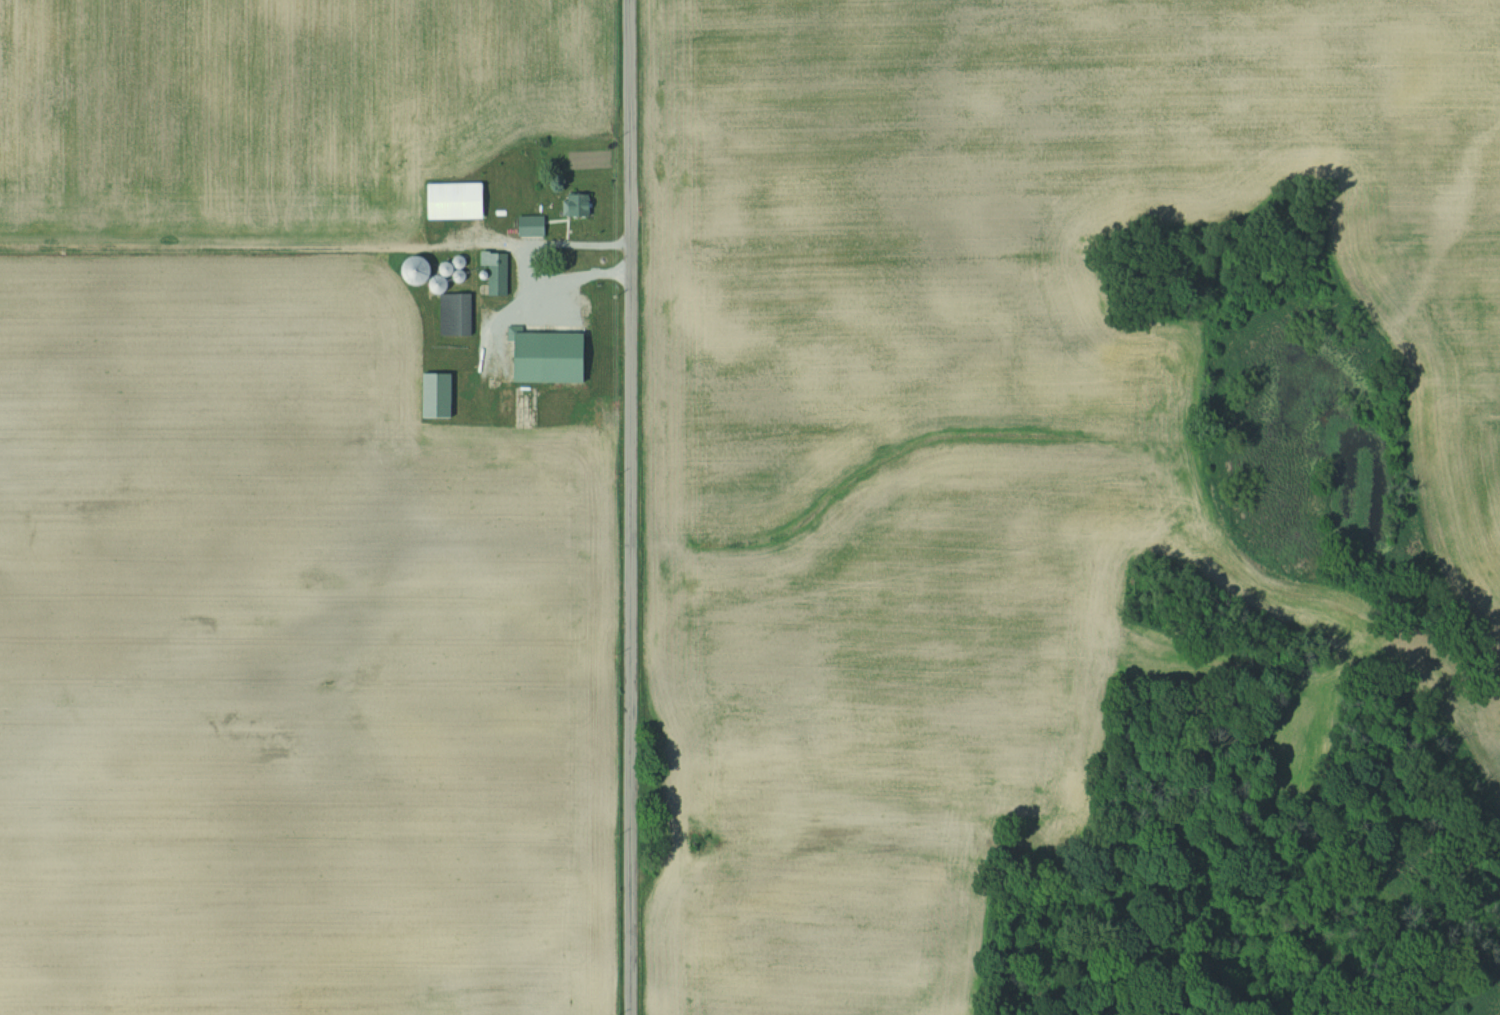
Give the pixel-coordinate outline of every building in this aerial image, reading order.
[(487,183),(428,183),(429,219),(487,219),(487,183)] [(594,216),(594,195),(565,195),(565,215),(594,216)] [(519,215),(519,235),(547,235),(547,215),(519,215)] [(483,265),(492,265),(492,295),(509,295),(509,252),(483,252),(483,265)] [(435,257),(408,257),(408,284),(435,284),(435,257)] [(474,335),(474,293),(441,293),(441,335),(474,335)] [(515,382),(589,383),(590,323),(509,321),(509,340),(515,340),(515,382)] [(455,417),(455,373),(423,373),(423,417),(455,417)]
